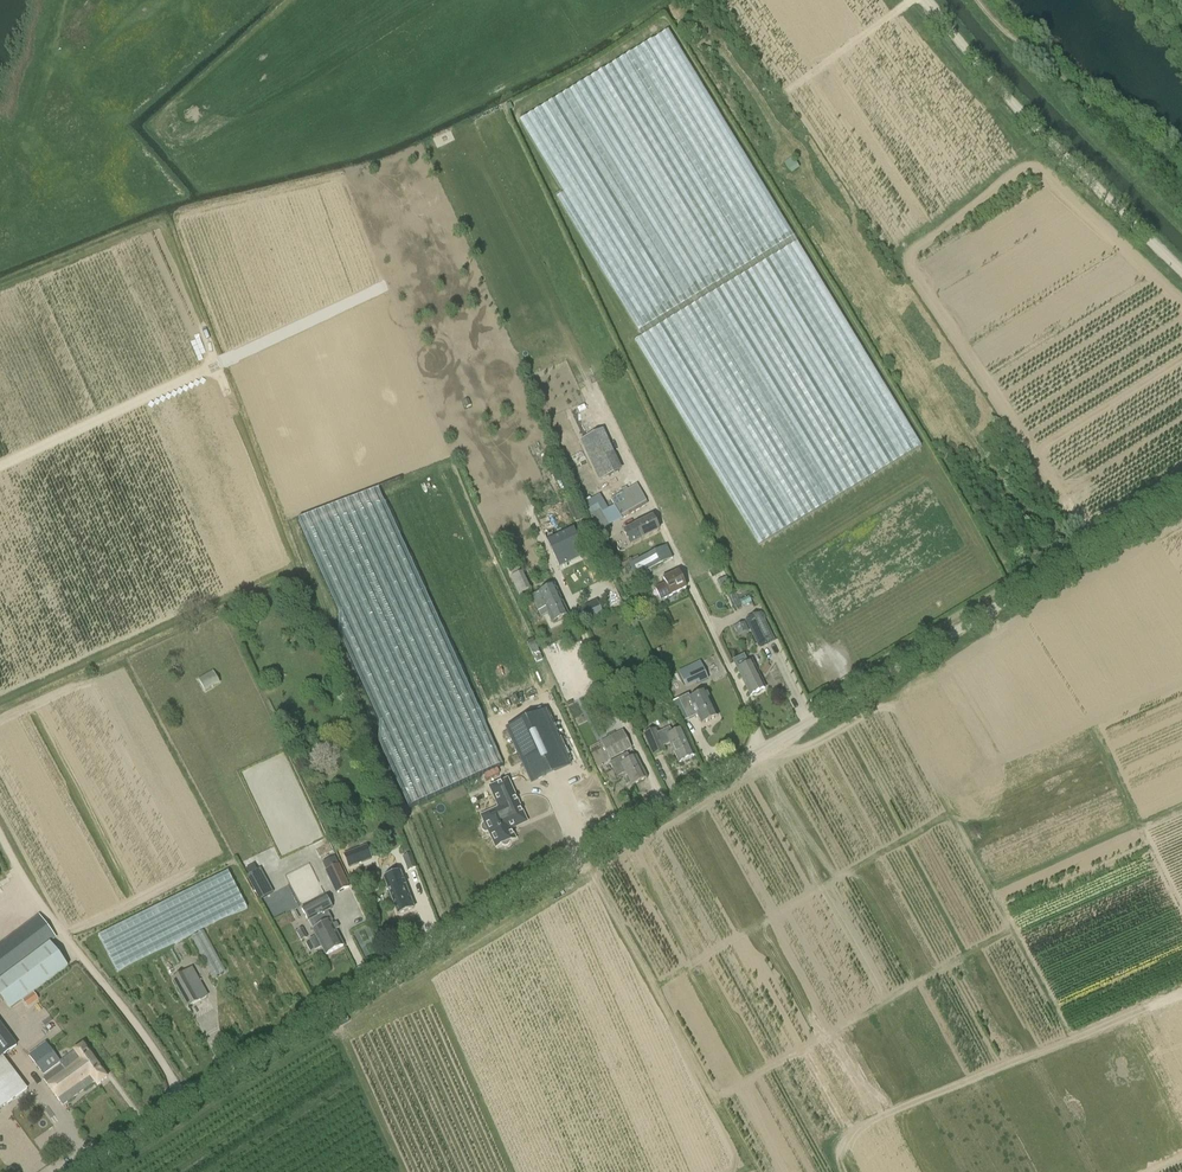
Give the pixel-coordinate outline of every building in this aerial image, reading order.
[(784,162),(791,172),(799,167),(792,156),(784,162)] [(594,463),(602,479),(618,472),(611,456),(604,442),(593,447),(599,460),(594,463)] [(601,537),(611,531),(609,528),(622,520),(648,505),(640,489),(637,485),(628,490),(626,487),(621,490),(622,493),(611,500),(615,506),(609,510),(600,495),(583,504),(601,537)] [(575,524),(585,519),(575,497),(565,502),(575,524)] [(319,509),(322,515),(343,506),(340,500),(319,509)] [(653,518),(624,532),(629,541),(633,539),(635,542),(659,530),(653,518)] [(547,541),(554,555),(559,567),(586,555),(574,529),(556,537),(547,541)] [(629,564),(636,578),(673,560),(666,546),(629,564)] [(518,564),(507,569),(518,594),(529,589),(522,573),(518,566),(518,564)] [(675,571),(664,576),(665,579),(664,579),(667,585),(660,588),(665,599),(687,589),(679,573),(676,574),(675,571)] [(553,623),(568,616),(554,586),(532,596),(539,611),(546,608),(553,623)] [(579,609),(586,623),(603,615),(596,601),(579,609)] [(761,647),(775,640),(762,613),(748,620),(751,627),(761,647)] [(744,656),(733,661),(737,670),(750,696),(765,689),(752,663),(749,664),(744,656)] [(700,661),(679,672),(685,686),(687,689),(709,679),(700,661)] [(197,677),(203,691),(220,684),(214,670),(197,677)] [(702,725),(718,717),(706,691),(690,699),(688,695),(672,702),(682,723),(697,716),(702,725)] [(547,711),(507,729),(533,784),(572,766),(547,711)] [(663,747),(670,744),(679,763),(695,756),(682,729),(673,734),(670,728),(658,734),(655,729),(644,735),(653,757),(665,751),(663,747)] [(628,741),(606,752),(610,761),(632,749),(628,741)] [(631,759),(628,754),(611,763),(609,763),(617,778),(626,774),(632,786),(647,779),(636,757),(631,759)] [(482,827),(482,828),(482,829),(483,830),(483,831),(484,831),(485,831),(485,832),(486,832),(487,832),(488,832),(489,831),(497,847),(502,845),(503,845),(503,846),(504,846),(505,847),(506,847),(507,847),(507,846),(508,846),(509,846),(509,845),(510,845),(510,844),(510,843),(510,842),(510,841),(515,839),(510,829),(526,822),(507,780),(491,788),(503,812),(485,820),(486,823),(484,824),(483,824),(483,825),(482,826),(482,827)] [(399,824),(388,828),(394,842),(404,838),(399,824)] [(367,846),(344,855),(349,867),(372,858),(367,846)] [(403,858),(408,872),(416,868),(411,854),(403,858)] [(338,865),(326,871),(337,894),(350,888),(338,865)] [(274,894),(260,869),(246,877),(260,901),(262,900),(265,906),(276,899),(273,894),(274,894)] [(367,886),(380,881),(380,880),(376,871),(363,876),(367,886)] [(414,910),(400,873),(383,879),(397,916),(414,910)] [(312,931),(331,921),(332,921),(328,912),(333,910),(326,897),(312,903),(301,909),(312,931)] [(10,1010),(23,1001),(28,1008),(39,1000),(34,993),(68,967),(50,944),(56,939),(38,915),(0,944),(0,996),(10,1010)] [(333,925),(331,921),(312,931),(316,938),(310,941),(316,951),(322,948),(325,956),(344,946),(335,930),(339,928),(337,923),(333,925)] [(303,929),(297,932),(301,941),(308,937),(303,929)] [(214,977),(226,971),(219,958),(208,965),(214,977)] [(192,970),(173,980),(188,1008),(207,998),(192,970)] [(7,1104),(18,1096),(27,1089),(25,1087),(3,1057),(17,1046),(0,1023),(0,1110),(7,1104)] [(44,1076),(61,1063),(60,1062),(46,1043),(28,1056),(43,1076),(44,1076)] [(61,1063),(44,1076),(45,1077),(42,1080),(62,1107),(95,1083),(97,1086),(108,1079),(85,1045),(74,1052),(60,1062),(61,1063)]
